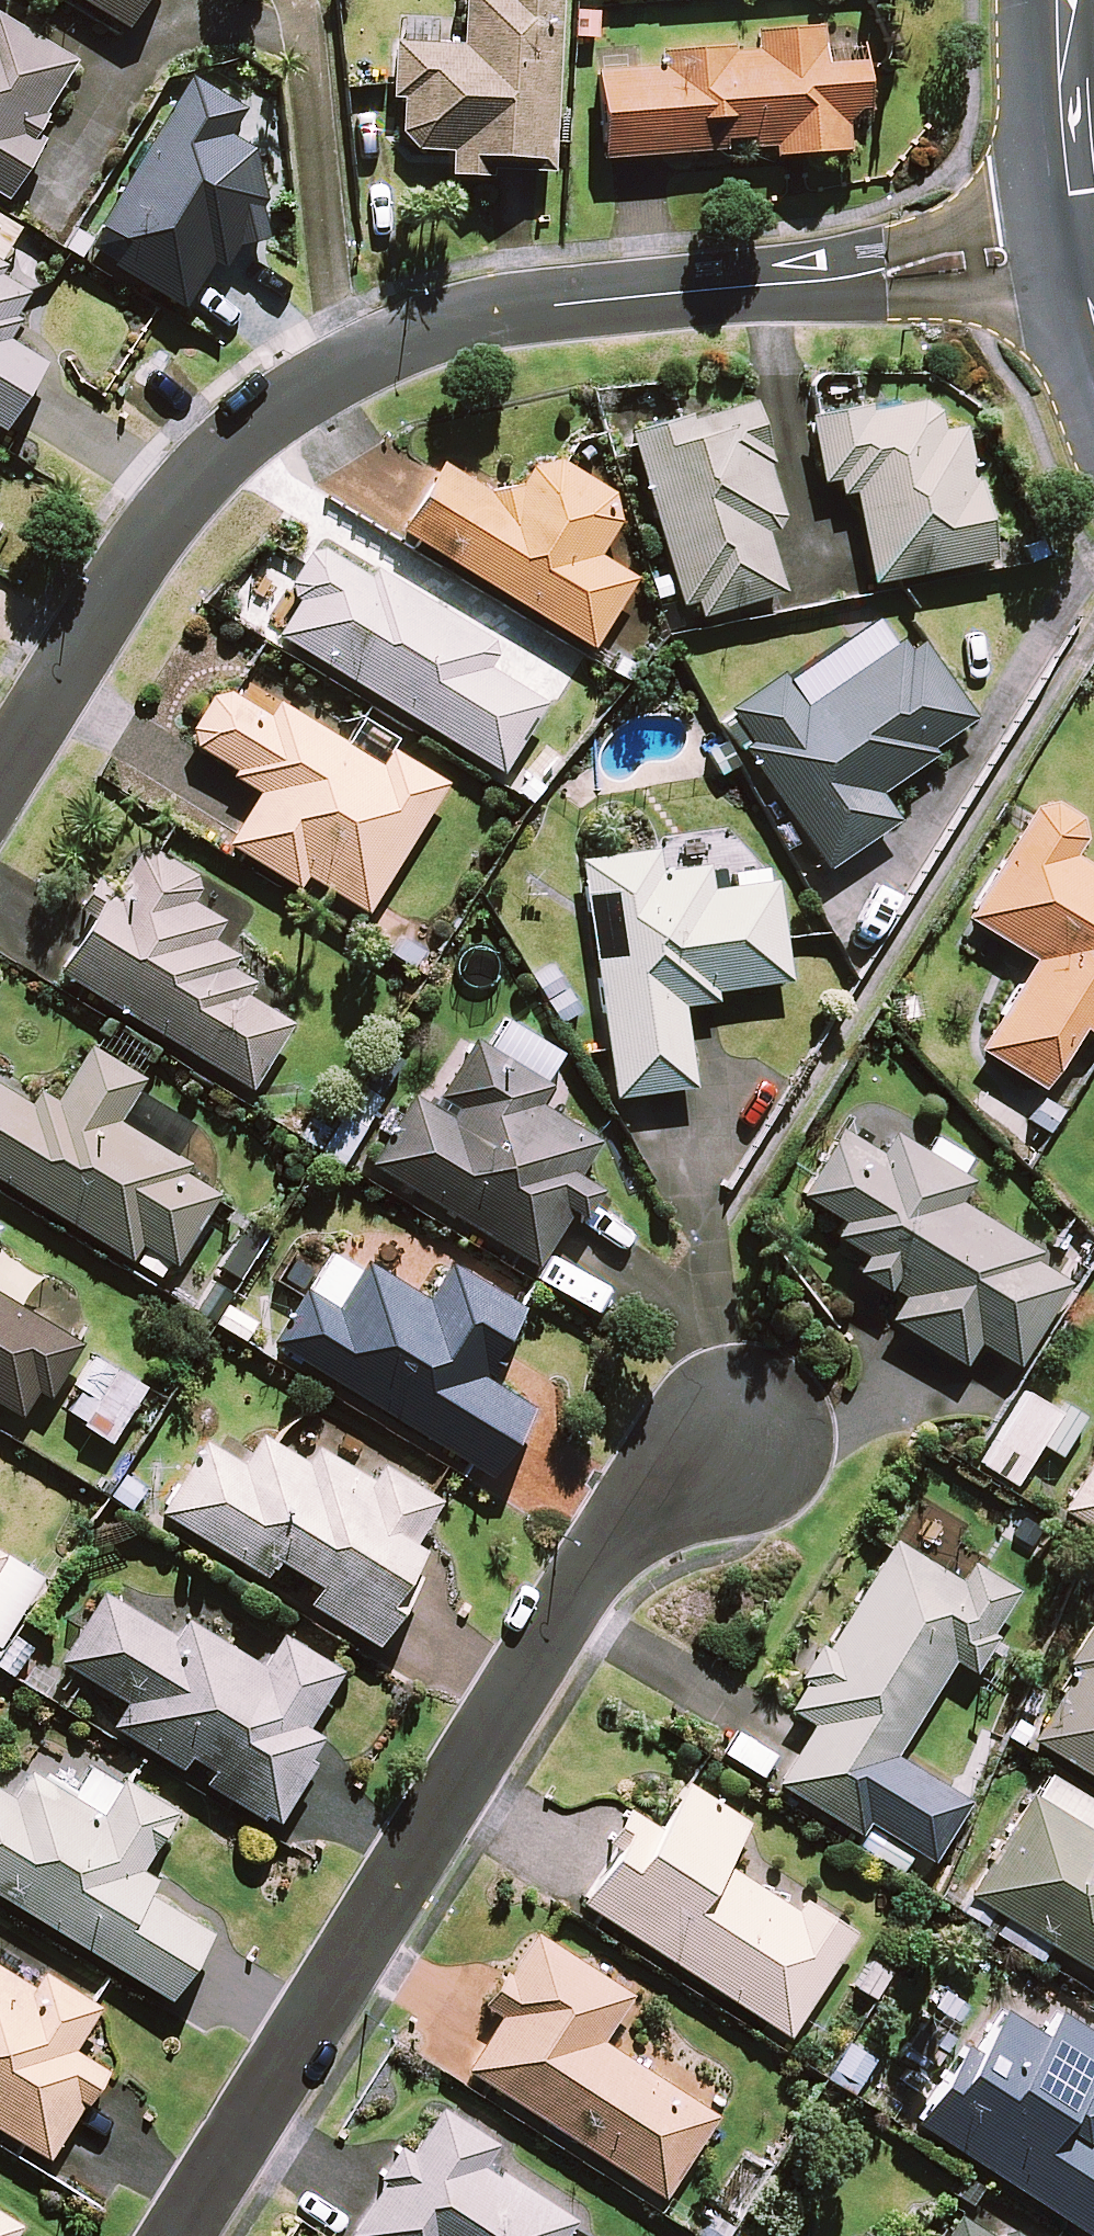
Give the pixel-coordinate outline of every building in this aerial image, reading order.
[(125,26),(142,0),(83,0),(125,26)] [(399,139),(413,148),(450,150),(448,174),(488,177),(488,167),(549,171),(560,0),(464,0),(462,22),(404,18),(402,43),(394,42),(390,98),(402,98),(399,139)] [(73,61),(0,23),(0,189),(5,192),(73,61)] [(597,70),(602,157),(772,149),(772,156),(849,152),(847,109),(863,108),(860,64),(821,66),(820,29),(756,32),(756,46),(661,51),(661,67),(597,70)] [(269,157),(272,126),(189,74),(97,220),(126,239),(109,266),(179,310),(210,261),(221,268),(237,243),(247,249),(277,202),(267,195),(285,166),(269,157)] [(47,249),(16,230),(0,220),(0,428),(2,429),(42,364),(1,338),(33,286),(26,282),(47,249)] [(689,414),(629,431),(681,604),(694,600),(699,617),(783,592),(765,532),(776,529),(783,516),(767,464),(772,463),(753,400),(690,419),(689,414)] [(853,493),(872,583),(994,559),(978,481),(974,481),(963,426),(942,430),(938,410),(922,400),(870,410),(869,403),(818,414),(808,416),(821,482),(837,479),(841,495),(853,493)] [(441,462),(400,529),(592,647),(634,578),(597,555),(618,521),(611,492),(560,461),(530,467),(520,484),(488,491),(441,462)] [(297,601),(276,634),(501,773),(545,702),(488,667),(496,655),(492,640),(374,568),(368,577),(322,549),(307,554),(289,582),(292,598),(297,601)] [(787,680),(805,706),(893,646),(875,619),(787,680)] [(743,747),(828,869),(899,820),(880,792),(936,754),(932,747),(975,717),(922,641),(908,650),(901,640),(893,646),(805,706),(787,680),(781,671),(729,707),(752,741),(743,747)] [(367,913),(447,783),(390,749),(381,764),(345,743),(277,701),(269,715),(234,694),(229,691),(211,695),(190,728),(195,746),(234,771),(231,776),(258,793),(227,844),(299,888),(306,876),(367,913)] [(345,743),(381,764),(390,749),(397,739),(361,717),(345,743)] [(1073,855),(1084,838),(1080,817),(1054,801),(1033,807),(965,917),(1034,959),(979,1048),(1043,1088),(1080,1027),(1093,1036),(1093,867),(1073,855)] [(92,917),(58,972),(250,1090),(292,1022),(247,994),(255,982),(230,967),(238,954),(211,938),(223,919),(192,900),(198,889),(196,874),(154,848),(138,852),(115,889),(97,878),(78,908),(92,917)] [(658,849),(580,860),(607,1049),(614,1098),(695,1086),(683,1005),(717,1000),(715,991),(791,980),(785,939),(777,880),(712,889),(708,863),(661,870),(658,849)] [(506,1017),(488,1046),(545,1081),(563,1052),(506,1017)] [(414,1094),(370,1164),(537,1267),(572,1210),(584,1218),(601,1190),(578,1176),(600,1140),(540,1103),(551,1085),(545,1081),(488,1046),(474,1037),(437,1097),(455,1108),(450,1116),(414,1094)] [(130,1260),(139,1245),(174,1266),(219,1194),(184,1172),(189,1164),(174,1155),(118,1120),(136,1091),(144,1078),(90,1045),(56,1100),(38,1089),(29,1104),(0,1086),(0,1179),(130,1260)] [(136,1091),(118,1120),(174,1155),(192,1126),(136,1091)] [(1033,1259),(1039,1250),(959,1201),(972,1180),(893,1131),(880,1152),(840,1127),(799,1194),(841,1220),(832,1234),(863,1253),(853,1270),(887,1290),(889,1286),(903,1295),(889,1318),(963,1364),(978,1341),(1017,1366),(1070,1282),(1033,1259)] [(308,1290),(336,1307),(359,1269),(332,1252),(308,1290)] [(304,1288),(271,1341),(491,1476),(533,1407),(481,1375),(484,1371),(493,1376),(508,1352),(499,1347),(523,1307),(449,1261),(427,1298),(365,1260),(359,1269),(336,1307),(308,1290),(304,1288)] [(21,1416),(37,1391),(48,1398),(82,1342),(0,1292),(0,1403),(21,1416)] [(142,1387),(91,1356),(72,1386),(80,1391),(66,1414),(110,1440),(142,1387)] [(1076,1424),(1026,1393),(982,1463),(1014,1484),(1040,1442),(1058,1454),(1076,1424)] [(203,1439),(159,1511),(264,1576),(276,1557),(321,1584),(309,1603),(378,1645),(420,1576),(409,1569),(422,1547),(414,1542),(440,1499),(381,1463),(372,1478),(317,1445),(307,1461),(261,1433),(243,1463),(203,1439)] [(1093,1530),(1093,1454),(1060,1509),(1093,1530)] [(960,1579),(893,1538),(788,1709),(811,1723),(775,1782),(859,1833),(866,1821),(931,1861),(969,1799),(894,1754),(953,1659),(974,1672),(997,1635),(990,1631),(1016,1588),(971,1561),(960,1579)] [(5,1552),(0,1561),(0,1645),(43,1576),(5,1552)] [(175,1634),(103,1589),(59,1660),(126,1702),(112,1725),(181,1767),(188,1755),(213,1770),(205,1782),(263,1818),(265,1814),(277,1821),(314,1760),(308,1757),(322,1734),(306,1724),(340,1669),(281,1633),(262,1664),(186,1617),(175,1634)] [(1031,1738),(1093,1777),(1093,1617),(1066,1662),(1069,1664),(1068,1666),(1073,1669),(1031,1738)] [(72,1793),(102,1812),(120,1783),(90,1764),(72,1793)] [(169,1997),(211,1930),(147,1892),(156,1878),(140,1868),(176,1810),(123,1778),(120,1783),(102,1812),(72,1793),(29,1767),(12,1795),(0,1788),(0,1894),(169,1997)] [(992,1933),(1042,1963),(1053,1945),(1093,1970),(1093,1802),(1044,1771),(960,1908),(984,1923),(993,1908),(1003,1915),(992,1933)] [(745,1822),(685,1784),(657,1828),(628,1809),(608,1841),(617,1847),(582,1901),(787,2033),(852,1932),(793,1894),(786,1904),(720,1862),(745,1822)] [(629,1994),(533,1932),(486,2004),(502,2015),(468,2068),(661,2193),(712,2114),(600,2041),(629,1994)] [(24,2143),(49,2158),(84,2102),(86,2103),(107,2069),(72,2048),(99,2004),(92,2000),(42,1969),(32,1984),(0,1964),(0,2128),(24,2143)] [(1003,2011),(979,2047),(969,2040),(917,2120),(1091,2234),(1093,2229),(1093,2128),(1089,2125),(1093,2118),(1093,2033),(1059,2011),(1043,2037),(1003,2011)] [(440,2107),(409,2154),(396,2145),(376,2175),(384,2181),(350,2234),(353,2235),(561,2235),(560,2235),(571,2219),(482,2161),(494,2143),(440,2107)] [(942,2235),(1016,2235),(964,2202),(942,2235)] [(21,2223),(0,2210),(0,2235),(14,2235),(21,2223)]
